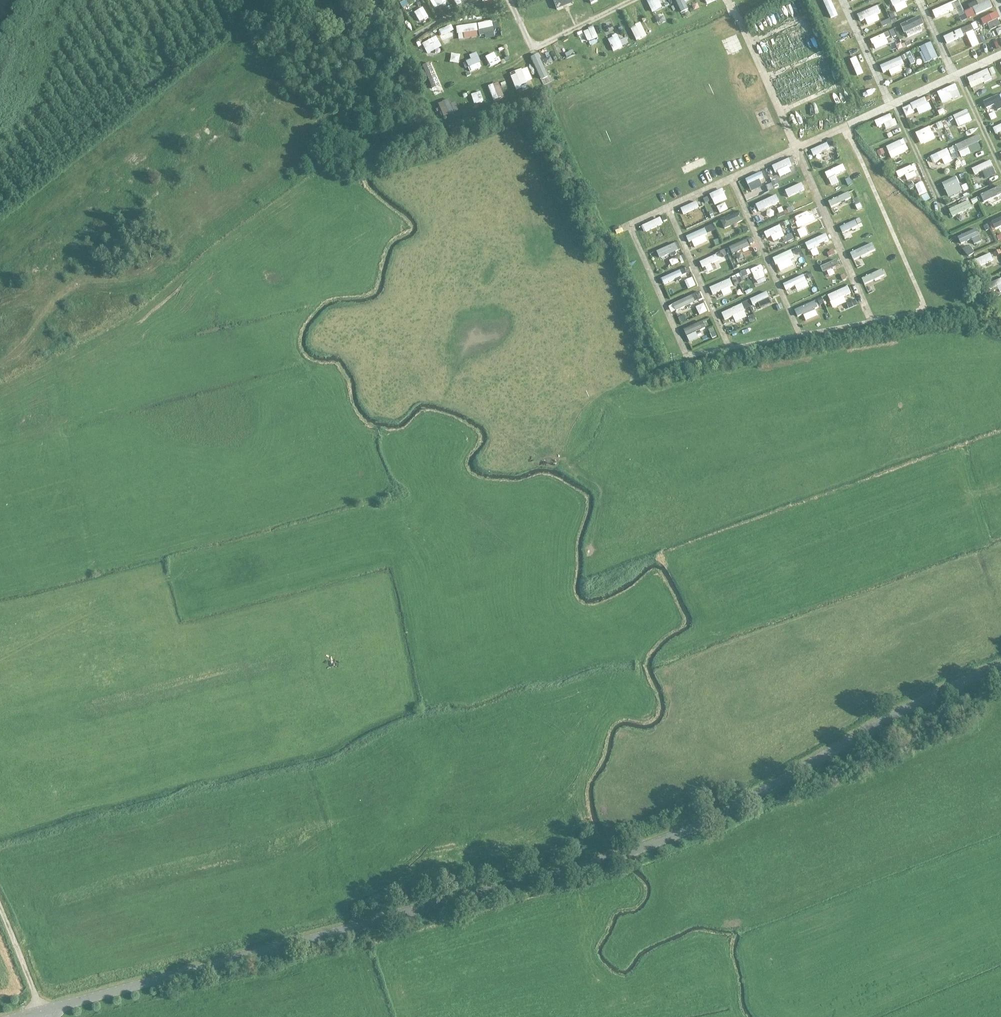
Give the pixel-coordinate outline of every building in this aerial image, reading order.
[(542,6),(547,4),(545,0),(527,0),(531,9),(541,4),(542,6)] [(574,4),(572,0),(553,0),(557,10),(574,4)] [(689,8),(686,0),(678,0),(676,1),(679,11),(689,8)] [(897,12),(912,4),(910,0),(891,0),(897,12)] [(745,1),(735,4),(738,13),(748,9),(745,1)] [(950,2),(934,10),(936,20),(956,11),(950,2)] [(659,5),(650,11),(656,21),(665,15),(659,5)] [(543,19),(556,17),(554,6),(541,9),(543,19)] [(873,7),(860,13),(864,21),(878,14),(873,7)] [(414,12),(420,23),(424,21),(418,10),(414,12)] [(534,24),(543,18),(538,11),(530,16),(534,24)] [(627,21),(632,35),(643,31),(638,17),(627,21)] [(478,24),(479,30),(493,27),(492,21),(478,24)] [(590,21),(580,26),(585,37),(595,32),(590,21)] [(457,34),(478,31),(477,24),(456,27),(457,34)] [(454,31),(451,25),(437,31),(440,37),(454,31)] [(604,33),(610,46),(620,42),(614,29),(604,33)] [(884,33),(872,40),(878,49),(889,44),(884,33)] [(422,44),(424,49),(439,41),(436,36),(422,44)] [(592,51),(602,47),(597,36),(587,40),(592,51)] [(557,39),(552,41),(557,51),(562,49),(557,39)] [(491,46),(481,50),(486,61),(496,56),(491,46)] [(472,47),(465,49),(467,54),(462,56),(466,66),(478,62),(472,47)] [(456,57),(456,48),(447,48),(446,57),(456,57)] [(534,52),(529,54),(532,65),(537,63),(534,52)] [(576,59),(571,61),(568,52),(558,55),(563,71),(578,66),(576,59)] [(899,59),(885,66),(890,75),(902,70),(899,59)] [(429,84),(436,81),(429,62),(422,64),(429,84)] [(470,72),(481,67),(480,63),(468,68),(470,72)] [(519,71),(523,82),(529,79),(526,69),(519,71)] [(987,70),(967,79),(969,84),(989,75),(987,70)] [(548,83),(543,71),(538,73),(543,85),(548,83)] [(515,90),(520,88),(515,74),(510,76),(515,90)] [(498,99),(493,85),(488,87),(494,101),(498,99)] [(958,90),(955,85),(937,93),(940,99),(958,90)] [(985,109),(1000,102),(998,95),(982,103),(985,109)] [(912,111),(926,104),(924,99),(910,105),(912,111)] [(443,103),(439,105),(444,117),(448,115),(443,103)] [(953,116),(955,121),(968,115),(966,110),(953,116)] [(876,128),(892,120),(889,115),(874,122),(876,128)] [(992,129),(995,135),(1000,132),(1000,125),(992,129)] [(917,139),(931,133),(928,127),(914,134),(917,139)] [(957,152),(981,141),(978,135),(954,146),(957,152)] [(887,153),(901,147),(898,141),(885,148),(887,153)] [(829,143),(811,151),(817,155),(830,149),(829,143)] [(929,157),(932,164),(949,156),(946,150),(929,157)] [(790,158),(775,164),(776,172),(792,166),(790,158)] [(992,167),(989,161),(971,170),(973,175),(992,167)] [(844,163),(825,172),(828,179),(846,171),(844,163)] [(894,173),(897,179),(915,171),(913,165),(894,173)] [(761,173),(746,179),(751,191),(764,180),(761,173)] [(945,189),(958,183),(955,178),(942,184),(945,189)] [(802,181),(786,188),(789,197),(805,190),(802,181)] [(982,194),(1000,187),(997,181),(979,188),(982,194)] [(981,196),(984,201),(1000,193),(999,188),(981,196)] [(721,190),(712,195),(716,205),(726,200),(721,190)] [(776,195),(757,204),(761,212),(780,203),(776,195)] [(950,209),(969,201),(966,195),(947,204),(950,209)] [(844,196),(828,201),(832,211),(849,203),(844,196)] [(696,202),(681,208),(685,215),(699,207),(696,202)] [(947,211),(951,218),(971,209),(967,202),(947,211)] [(740,212),(722,221),(726,229),(743,220),(740,212)] [(809,212),(796,216),(798,228),(816,222),(809,212)] [(983,225),(992,220),(989,215),(980,220),(983,225)] [(658,219),(645,224),(649,234),(662,229),(658,219)] [(855,220),(840,226),(843,233),(858,228),(855,220)] [(780,224),(764,232),(774,241),(784,235),(780,224)] [(704,228),(687,235),(692,249),(709,242),(704,228)] [(975,230),(957,238),(960,245),(979,236),(975,230)] [(826,234),(805,244),(811,251),(829,242),(826,234)] [(750,238),(730,247),(734,253),(752,245),(750,238)] [(676,244),(657,252),(660,259),(679,251),(676,244)] [(872,245),(851,253),(856,263),(877,252),(872,245)] [(797,247),(774,258),(778,265),(801,256),(797,247)] [(992,252),(972,261),(975,267),(995,258),(992,252)] [(719,253),(703,260),(709,274),(724,267),(719,253)] [(836,259),(820,266),(825,270),(840,266),(836,259)] [(761,265),(749,270),(755,282),(765,278),(761,265)] [(883,269),(862,278),(867,289),(887,279),(883,269)] [(664,285),(683,276),(680,271),(662,279),(664,285)] [(805,275),(785,284),(789,295),(810,287),(805,275)] [(730,278),(710,286),(716,300),(735,290),(730,278)] [(986,286),(988,292),(1000,286),(1000,279),(986,286)] [(849,286),(829,295),(834,308),(851,295),(849,286)] [(764,292),(752,300),(754,306),(769,300),(764,292)] [(693,297),(674,306),(677,312),(696,303),(693,297)] [(816,301),(794,310),(797,317),(819,316),(816,301)] [(742,303),(722,313),(728,326),(748,317),(742,303)] [(704,323),(685,331),(688,338),(707,329),(704,323)]
